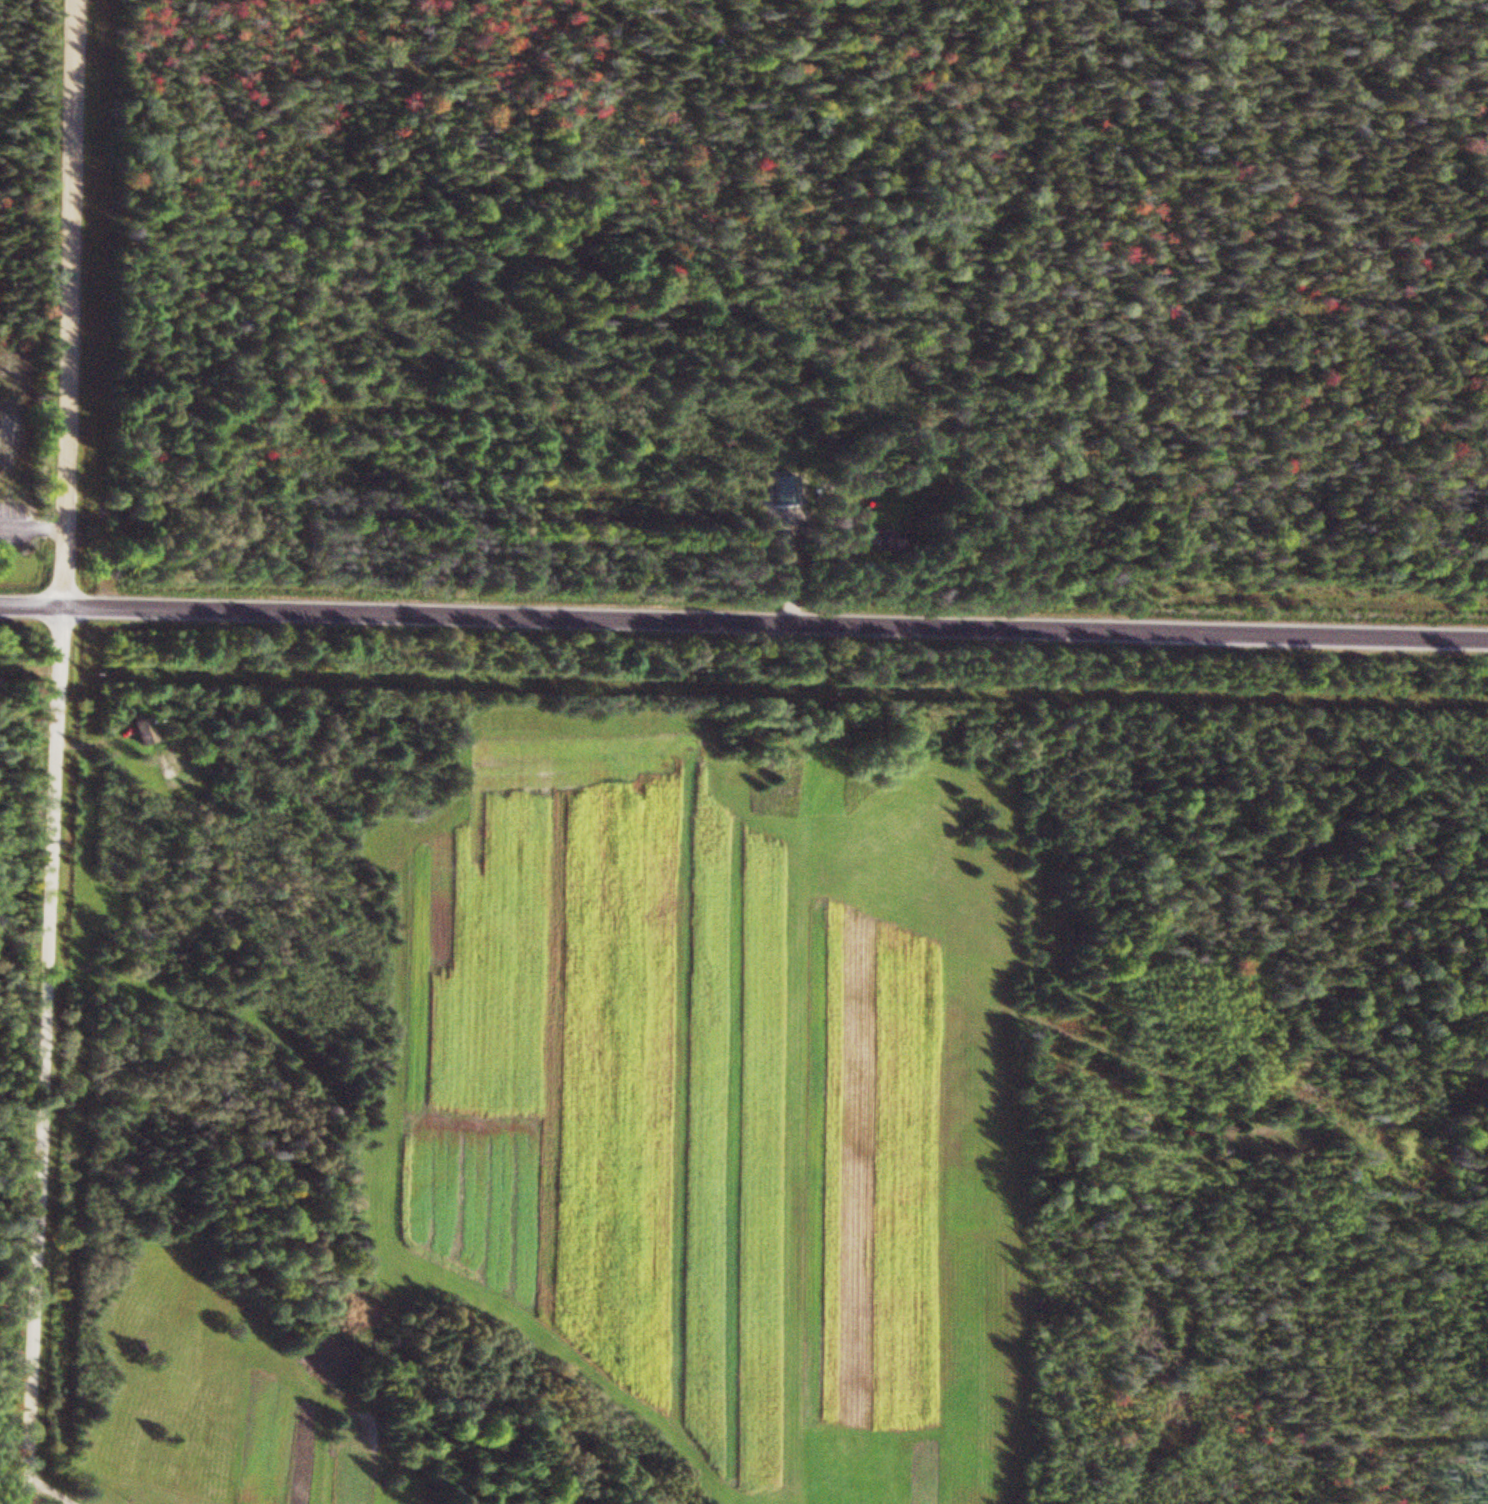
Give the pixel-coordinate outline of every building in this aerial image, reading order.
[(868,549),(892,550),(893,529),(869,528),(868,549)] [(136,722),(142,748),(160,744),(154,718),(136,722)]
